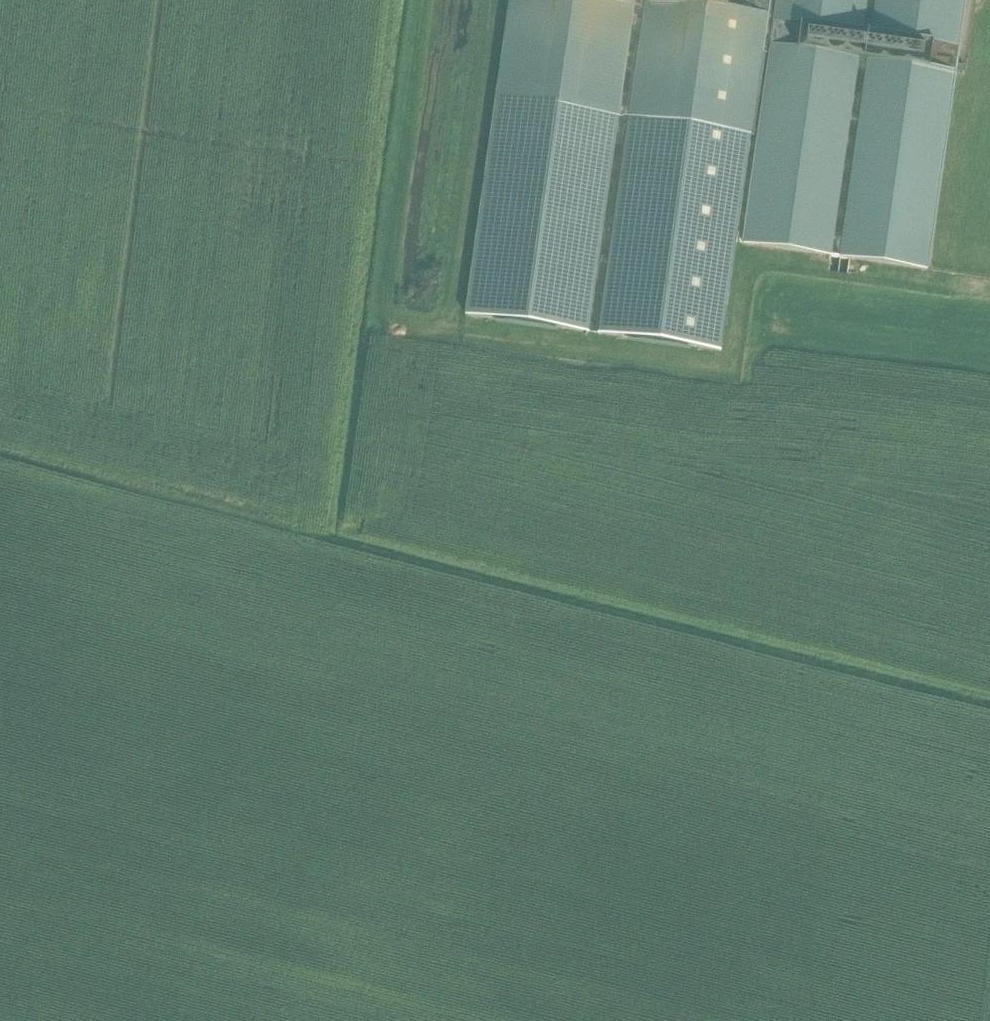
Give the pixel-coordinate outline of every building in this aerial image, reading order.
[(466,317),(720,352),(761,55),(767,56),(775,0),(511,0),(466,317)] [(965,0),(775,0),(767,56),(766,63),(741,245),(852,259),(927,270),(965,0)]
